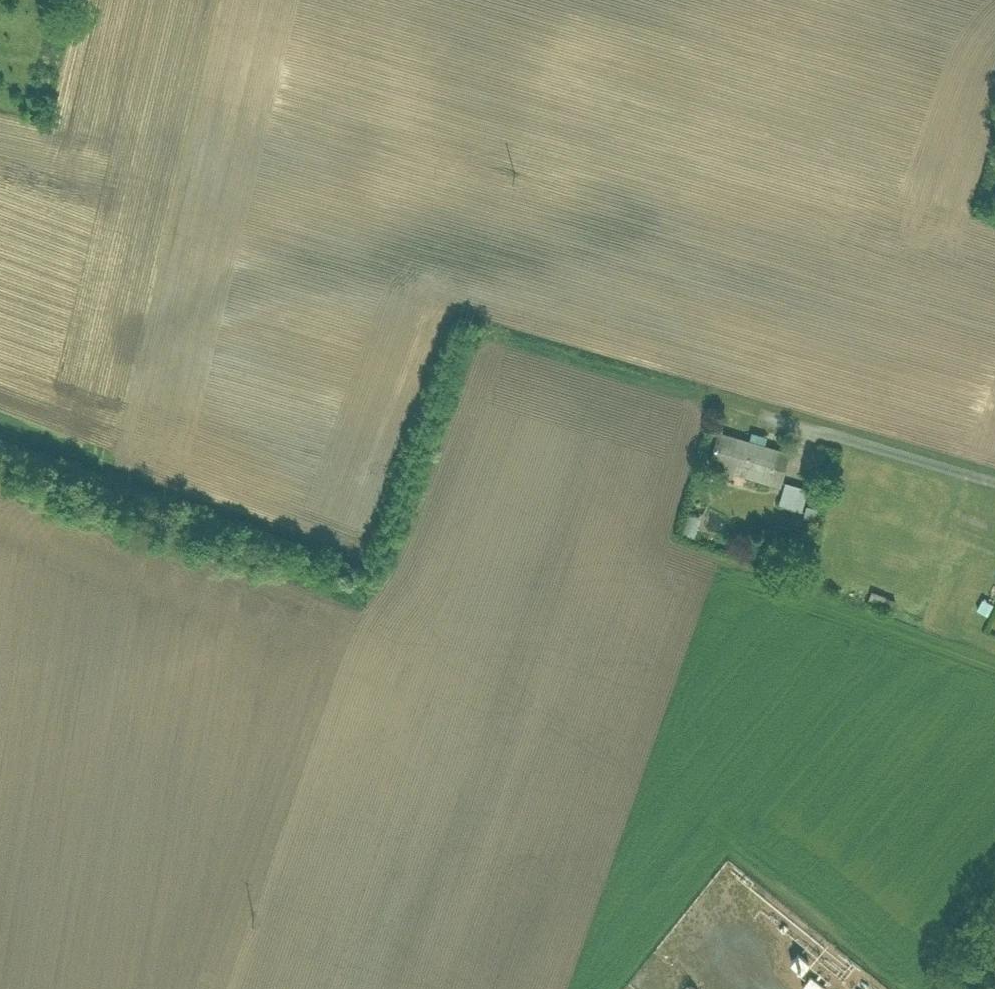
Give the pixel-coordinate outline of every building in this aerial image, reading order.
[(781,487),(791,451),(720,432),(710,467),(781,487)] [(785,483),(779,507),(802,513),(808,489),(785,483)] [(695,537),(702,519),(691,515),(685,534),(695,537)] [(897,600),(869,589),(866,598),(894,609),(897,600)]
